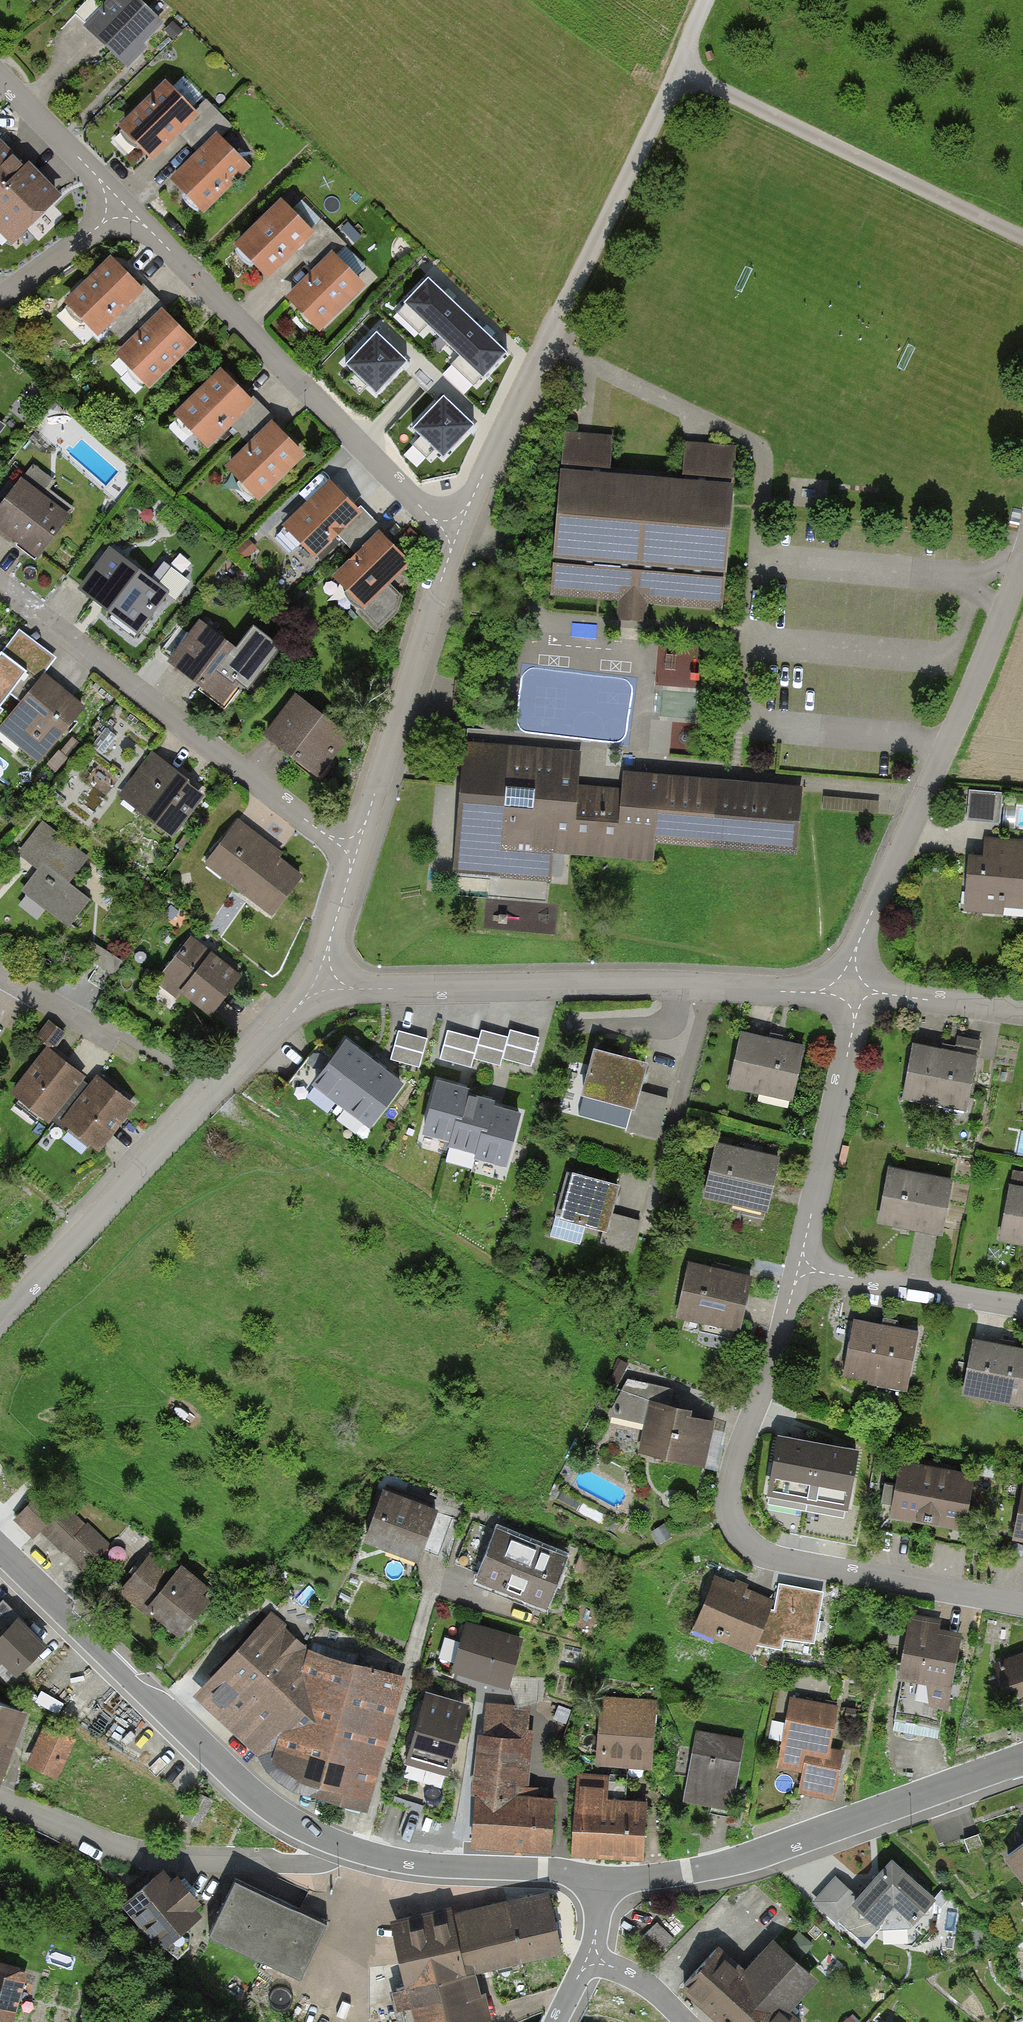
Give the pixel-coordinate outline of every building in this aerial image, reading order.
[(30,8),(37,0),(21,0),(30,8)] [(124,69),(161,27),(131,0),(106,0),(80,29),(124,69)] [(161,82),(113,130),(149,167),(197,118),(161,82)] [(211,137),(164,183),(199,219),(247,173),(211,137)] [(20,170),(0,149),(0,191),(20,170)] [(7,250),(54,202),(20,170),(0,191),(0,244),(7,250)] [(229,251),(263,285),(311,235),(277,202),(229,251)] [(327,255),(281,300),(316,336),(362,291),(327,255)] [(104,259),(58,302),(92,339),(139,296),(104,259)] [(428,277),(404,302),(443,340),(467,314),(428,277)] [(193,349),(159,314),(113,358),(148,393),(193,349)] [(467,314),(443,340),(483,377),(507,352),(467,314)] [(377,331),(346,362),(376,392),(407,360),(377,331)] [(216,370),(168,416),(202,451),(250,406),(216,370)] [(443,394),(412,426),(443,455),(474,424),(443,394)] [(303,459),(268,423),(218,471),(253,507),(303,459)] [(610,439),(563,435),(555,542),(551,593),(618,599),(617,617),(648,619),(650,601),(722,607),(734,449),(687,445),(684,483),(607,477),(610,439)] [(33,563),(69,517),(18,478),(0,500),(0,538),(33,563)] [(326,483),(277,532),(311,565),(360,516),(326,483)] [(408,567),(374,534),(327,581),(362,615),(408,567)] [(72,590),(133,640),(166,600),(106,550),(72,590)] [(165,666),(216,707),(248,667),(197,626),(165,666)] [(660,685),(708,684),(706,642),(659,644),(660,685)] [(39,680),(2,651),(0,653),(0,706),(10,693),(21,702),(39,680)] [(0,728),(0,729),(39,760),(81,708),(42,676),(39,680),(21,702),(0,728)] [(291,699),(258,738),(313,783),(346,744),(291,699)] [(491,732),(467,730),(456,868),(543,875),(551,876),(553,847),(652,855),(653,837),(794,849),(799,791),(625,776),(624,793),(576,789),(578,756),(490,749),(491,732)] [(204,800),(152,756),(116,798),(168,843),(204,800)] [(1004,815),(1004,789),(972,788),(971,814),(1004,815)] [(825,795),(824,809),(879,813),(880,800),(825,795)] [(305,883),(238,824),(200,867),(267,926),(305,883)] [(66,888),(87,862),(42,825),(16,857),(37,874),(18,897),(67,936),(90,907),(66,888)] [(1022,848),(985,843),(981,865),(968,863),(960,915),(1002,921),(1002,911),(1022,914),(1022,882),(1018,882),(1022,848)] [(188,943),(154,984),(202,1024),(237,983),(188,943)] [(447,1030),(439,1058),(471,1067),(473,1059),(500,1066),(502,1058),(531,1066),(539,1037),(510,1029),(508,1036),(482,1029),(479,1038),(447,1030)] [(398,1030),(390,1059),(419,1067),(427,1038),(398,1030)] [(804,1052),(740,1035),(724,1093),(788,1110),(804,1052)] [(374,1064),(345,1043),(315,1082),(340,1101),(332,1111),(337,1115),(345,1105),(369,1123),(400,1083),(374,1064)] [(911,1045),(898,1105),(965,1119),(977,1058),(911,1045)] [(43,1051),(4,1098),(43,1130),(82,1083),(43,1051)] [(644,1067),(590,1052),(578,1097),(631,1112),(625,1136),(659,1145),(671,1102),(637,1093),(644,1067)] [(94,1078),(53,1126),(92,1159),(133,1111),(94,1078)] [(467,1090),(438,1082),(425,1131),(452,1138),(450,1143),(478,1150),(477,1155),(505,1162),(518,1114),(491,1107),(492,1102),(466,1095),(467,1090)] [(712,1146),(698,1199),(764,1216),(777,1163),(712,1146)] [(885,1170),(874,1226),(940,1240),(951,1184),(885,1170)] [(617,1193),(568,1180),(556,1223),(601,1235),(596,1251),(634,1261),(643,1228),(609,1220),(617,1193)] [(995,1244),(1022,1249),(1022,1191),(1006,1187),(995,1244)] [(748,1280),(682,1265),(669,1328),(734,1342),(748,1280)] [(837,1384),(902,1397),(915,1334),(850,1321),(837,1384)] [(970,1343),(958,1401),(1022,1414),(1022,1354),(970,1343)] [(629,1378),(628,1389),(673,1393),(674,1382),(629,1378)] [(638,1459),(700,1472),(712,1421),(650,1407),(638,1459)] [(716,1425),(712,1456),(724,1457),(727,1426),(716,1425)] [(818,1445),(780,1438),(769,1490),(800,1496),(797,1508),(806,1509),(818,1445)] [(846,1505),(856,1453),(818,1445),(806,1509),(814,1511),(816,1499),(846,1505)] [(918,1529),(929,1474),(892,1466),(881,1522),(918,1529)] [(968,1482),(929,1474),(918,1529),(956,1537),(968,1482)] [(1017,1487),(1007,1542),(1022,1545),(1022,1488),(1017,1487)] [(40,1493),(17,1517),(34,1534),(41,1526),(63,1548),(65,1546),(86,1567),(108,1546),(87,1525),(84,1527),(64,1506),(58,1512),(40,1493)] [(413,1565),(432,1513),(380,1493),(360,1545),(413,1565)] [(562,1558),(497,1532),(479,1576),(544,1602),(562,1558)] [(137,1610),(169,1570),(148,1553),(116,1593),(137,1610)] [(169,1570),(137,1610),(171,1638),(203,1596),(169,1570)] [(771,1601),(711,1577),(688,1632),(749,1657),(771,1601)] [(814,1606),(785,1602),(779,1634),(808,1639),(814,1606)] [(16,1619),(13,1622),(8,1617),(0,1625),(0,1654),(17,1670),(42,1644),(16,1619)] [(287,1720),(308,1650),(271,1617),(207,1686),(267,1742),(287,1720)] [(899,1659),(952,1671),(962,1627),(908,1617),(899,1659)] [(360,1806),(401,1661),(325,1619),(308,1650),(287,1720),(267,1742),(279,1754),(335,1770),(328,1798),(360,1806)] [(520,1641),(467,1624),(454,1665),(507,1681),(520,1641)] [(993,1663),(1010,1712),(1022,1708),(1022,1653),(993,1663)] [(945,1704),(952,1671),(899,1659),(884,1726),(922,1734),(929,1700),(945,1704)] [(468,1709),(423,1697),(405,1764),(450,1776),(468,1709)] [(655,1703),(597,1697),(590,1767),(647,1774),(655,1703)] [(836,1709),(790,1700),(776,1769),(801,1774),(797,1797),(835,1804),(846,1751),(829,1748),(836,1709)] [(27,1713),(0,1702),(0,1776),(27,1713)] [(39,1725),(20,1766),(56,1782),(74,1740),(39,1725)] [(681,1806),(731,1816),(745,1743),(695,1733),(681,1806)] [(527,1741),(474,1735),(461,1848),(546,1858),(553,1801),(521,1797),(527,1741)] [(569,1856),(638,1864),(645,1804),(605,1800),(607,1777),(578,1774),(569,1856)] [(999,1863),(1022,1896),(1022,1845),(999,1863)] [(911,1924),(933,1899),(889,1861),(855,1901),(833,1882),(814,1904),(863,1946),(895,1910),(911,1924)] [(158,1873),(126,1899),(165,1947),(200,1918),(191,1908),(197,1903),(176,1877),(167,1884),(158,1873)] [(228,1884),(202,1937),(295,1982),(321,1929),(228,1884)] [(547,1894),(509,1903),(521,1955),(560,1947),(547,1894)] [(508,1901),(397,1927),(411,1985),(397,1988),(405,2021),(456,2021),(483,2016),(471,1969),(522,1957),(521,1955),(509,1903),(508,1901)] [(767,1941),(742,1971),(712,1946),(675,1990),(712,2021),(795,2021),(787,2015),(815,1982),(767,1941)] [(0,1966),(0,2015),(9,2017),(22,1972),(0,1966)]
